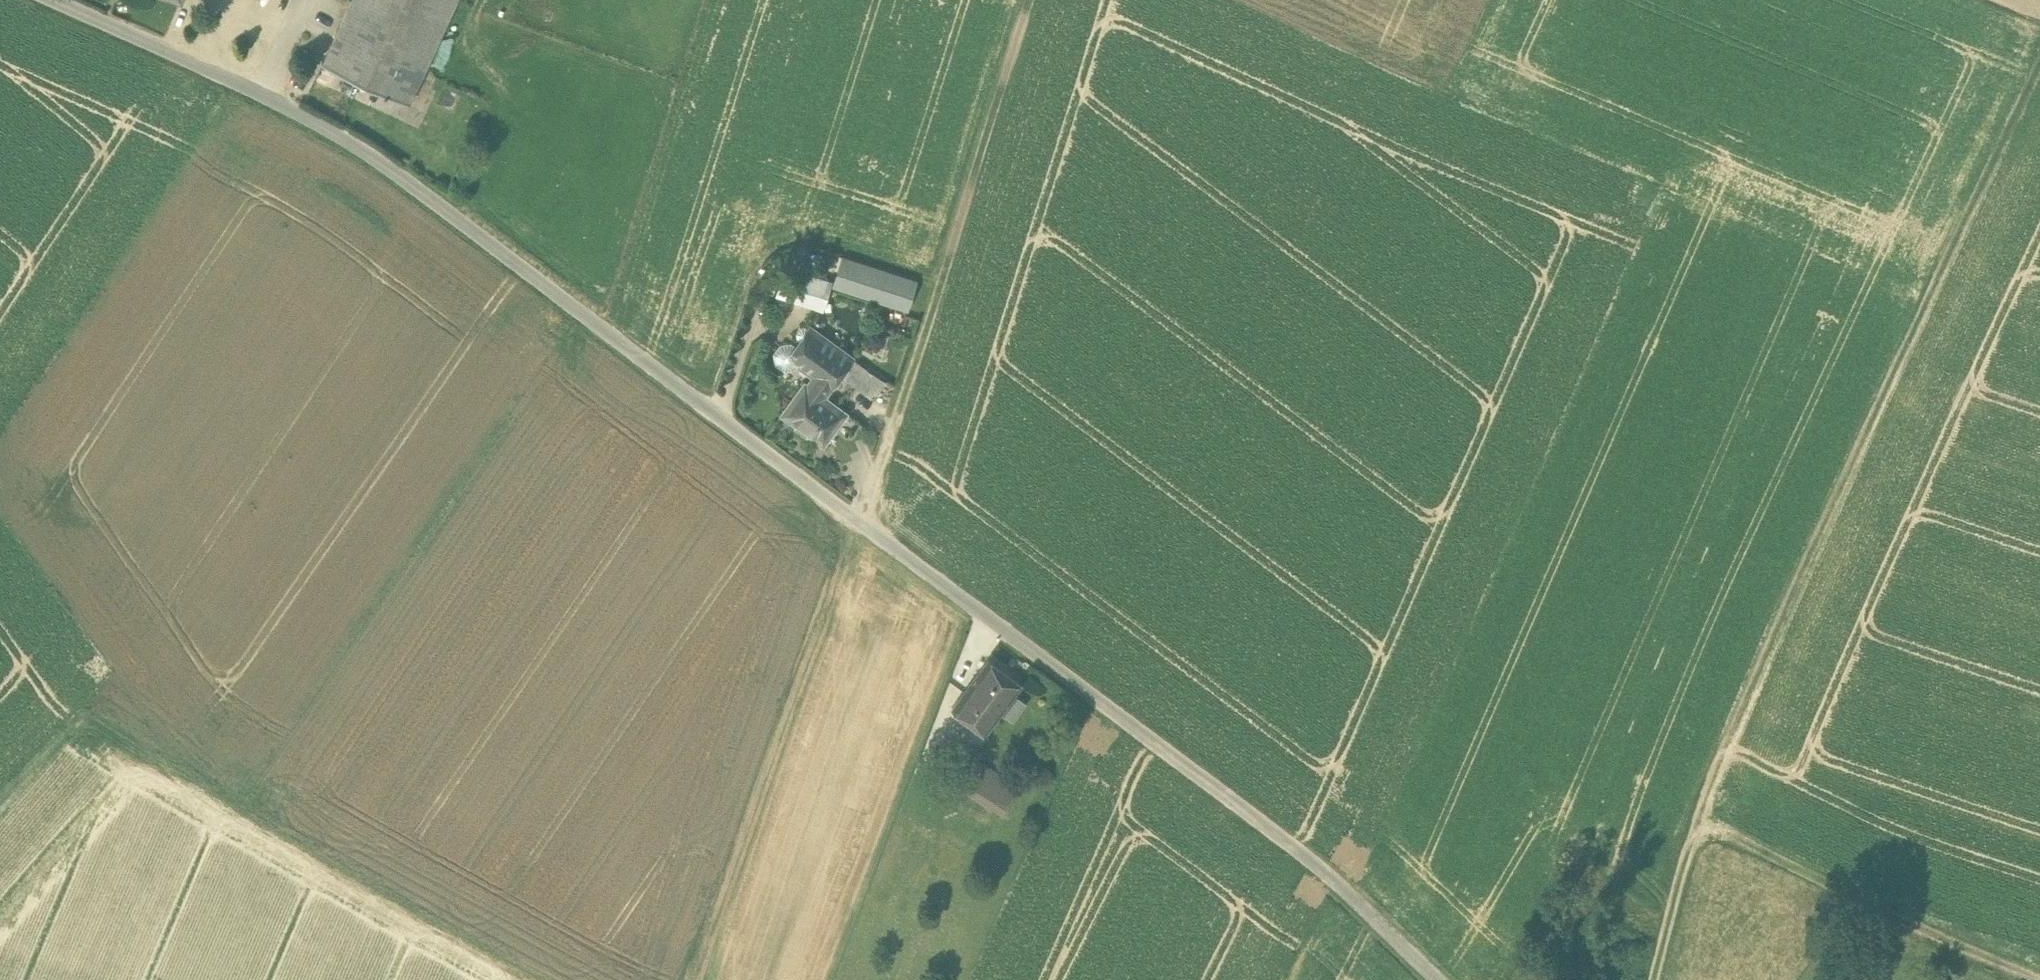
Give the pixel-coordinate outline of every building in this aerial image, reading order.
[(323,61),(409,102),(456,0),(351,0),(323,61)] [(834,285),(907,309),(917,279),(844,256),(834,285)] [(776,294),(822,308),(831,279),(808,272),(805,282),(782,275),(776,294)] [(788,356),(798,363),(813,374),(807,383),(805,382),(782,413),(797,423),(794,426),(807,435),(809,432),(823,442),(846,411),(824,396),(840,373),(852,357),(853,356),(810,325),(795,345),(788,356)] [(788,356),(795,345),(791,342),(780,344),(774,352),(775,363),(784,369),(795,367),(798,363),(788,356)] [(886,381),(852,357),(840,373),(873,398),(886,381)] [(989,657),(952,707),(986,732),(1002,710),(1014,694),(1023,682),(989,657)] [(1014,694),(1002,710),(1013,718),(1025,702),(1014,694)]
